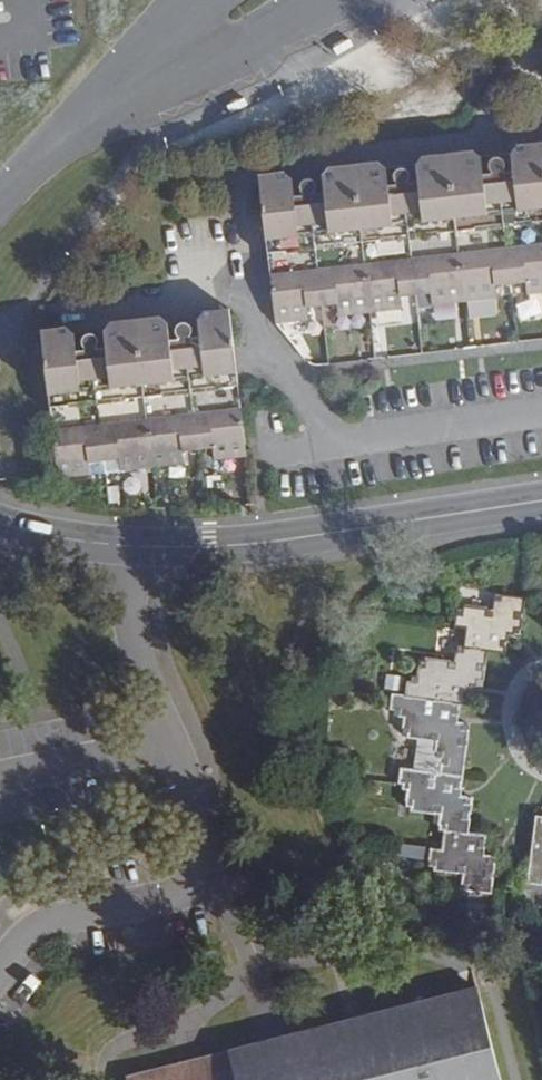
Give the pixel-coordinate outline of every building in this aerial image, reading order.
[(521,146),(513,155),(541,152),(541,143),(521,146)] [(382,306),(382,312),(404,309),(403,297),(433,293),(434,305),(456,303),(455,297),(465,296),(476,295),(477,300),(499,298),(499,286),(528,282),(529,295),(541,293),(541,152),(513,155),(515,181),(486,185),(482,159),(419,168),(422,192),(391,195),(387,171),(325,178),(327,202),(298,206),(295,182),(261,186),(276,318),(288,317),(288,323),(310,320),(308,308),(338,304),(341,317),(359,315),(359,309),(371,307),(382,306)] [(427,157),(419,168),(482,159),(474,152),(427,157)] [(497,158),(493,160),(490,162),(489,167),(490,170),(493,174),(497,176),(500,175),(505,173),(506,170),(506,164),(504,161),(501,158),(497,158)] [(379,164),(333,168),(325,178),(387,171),(379,164)] [(411,173),(407,171),(403,171),(400,171),(397,174),(395,178),(396,184),(398,187),(402,189),(408,187),(410,186),(412,181),(412,176),(411,173)] [(260,177),(261,186),(295,182),(286,174),(260,177)] [(318,185),(315,182),(310,181),(308,181),(304,183),(302,186),(301,191),(303,194),(306,198),(311,199),(315,197),(318,191),(318,185)] [(231,309),(204,312),(199,320),(231,317),(231,309)] [(59,472),(70,472),(70,477),(91,475),(91,462),(120,458),(121,472),(141,470),(140,464),(152,463),(163,462),(165,467),(183,465),(182,452),(213,449),(214,461),(237,458),(237,453),(248,453),(231,317),(199,320),(201,346),(170,350),(166,325),(105,332),(108,357),(78,360),(74,334),(43,338),(59,472)] [(112,322),(105,332),(166,325),(159,318),(112,322)] [(190,326),(186,323),(182,323),(177,325),(174,331),(176,336),(180,339),(185,341),(188,339),(191,335),(191,329),(190,326)] [(43,331),(43,338),(74,334),(65,328),(43,331)] [(99,340),(95,336),(91,336),(86,337),(83,341),(83,348),(86,351),(90,353),(95,352),(98,350),(100,345),(99,340)] [(520,637),(525,599),(497,595),(495,612),(465,608),(465,613),(459,613),(457,629),(469,631),(466,648),(491,651),(509,653),(510,641),(506,641),(507,635),(520,637)] [(471,686),(487,688),(491,651),(466,648),(461,647),(459,662),(431,659),(431,663),(424,663),(422,679),(417,678),(416,683),(411,683),(409,695),(409,697),(457,704),(472,706),(473,693),(470,692),(471,686)] [(452,716),(456,716),(457,704),(409,697),(409,695),(388,692),(387,708),(392,708),(391,717),(403,718),(401,733),(408,733),(407,738),(417,740),(413,767),(438,771),(461,773),(467,726),(450,723),(452,716)] [(448,815),(446,826),(449,826),(476,831),(480,795),(463,793),(464,786),(468,787),(469,774),(461,773),(438,771),(413,767),(405,766),(403,782),(410,783),(408,789),(413,789),(411,807),(418,807),(418,811),(448,815)] [(538,818),(530,887),(541,888),(541,818),(538,818)] [(491,844),(492,833),(476,831),(449,826),(447,844),(434,843),(432,859),(438,859),(437,865),(467,869),(465,886),(493,890),(498,852),(485,850),(485,843),(491,844)] [(205,1057),(127,1077),(128,1079),(501,1079),(477,988),(361,1018),(358,1004),(341,1009),(344,1022),(205,1057)]
